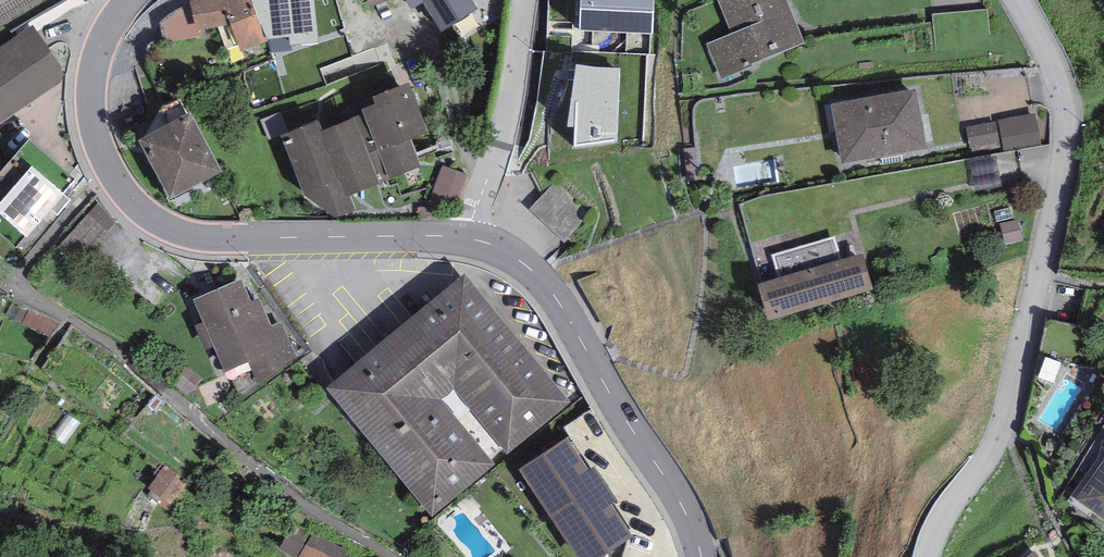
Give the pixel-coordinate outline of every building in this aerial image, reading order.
[(189,1),(195,31),(231,25),(241,52),(268,42),(266,38),(251,0),(194,0),(189,1)] [(266,38),(289,36),(290,45),(318,42),(314,0),(251,0),(266,38)] [(411,10),(423,2),(441,31),(478,9),(472,0),(405,0),(411,10)] [(579,31),(652,35),(654,0),(580,0),(579,31)] [(731,34),(707,44),(721,77),(805,43),(787,0),(718,0),(731,34)] [(0,47),(0,122),(67,76),(32,25),(0,47)] [(289,36),(266,38),(268,42),(271,52),(291,50),(290,45),(289,36)] [(597,68),(576,64),(568,126),(576,126),(574,147),(616,141),(621,68),(597,68)] [(375,104),(362,109),(364,114),(390,179),(421,166),(410,139),(428,132),(409,83),(372,97),(375,104)] [(915,89),(832,104),(843,164),(926,148),(915,89)] [(190,113),(138,140),(169,199),(221,172),(190,113)] [(323,130),(320,132),(345,196),(350,194),(390,179),(364,114),(323,130)] [(1036,114),(996,121),(1001,147),(1002,154),(1042,147),(1036,114)] [(355,209),(350,194),(345,196),(320,132),(323,130),(319,121),(281,136),(304,196),(336,218),(355,209)] [(996,121),(966,127),(971,153),(1001,147),(996,121)] [(28,142),(0,174),(0,233),(15,246),(49,207),(62,193),(74,179),(28,142)] [(997,157),(968,162),(973,192),(1002,188),(997,157)] [(470,175),(441,166),(432,193),(461,202),(470,175)] [(560,189),(532,216),(564,248),(591,221),(560,189)] [(71,201),(62,193),(49,207),(58,215),(71,201)] [(105,204),(60,247),(79,266),(123,223),(105,204)] [(1018,220),(999,224),(1004,245),(1022,241),(1018,220)] [(779,278),(757,284),(767,320),(874,289),(863,252),(840,259),(834,237),(772,255),(779,278)] [(571,403),(464,273),(325,388),(432,517),(494,465),(490,460),(502,449),(507,456),(571,403)] [(242,279),(193,300),(203,322),(195,325),(206,351),(213,348),(224,373),(248,362),(256,380),(299,360),(282,321),(271,326),(259,298),(252,301),(242,279)] [(59,322),(12,302),(5,316),(50,337),(59,322)] [(519,469),(575,556),(604,556),(634,538),(612,505),(617,502),(594,466),(588,470),(567,438),(519,469)] [(1103,461),(1074,500),(1103,521),(1103,458),(1103,461)] [(189,481),(164,464),(148,488),(172,505),(189,481)] [(292,523),(278,549),(293,556),(345,556),(347,552),(292,523)]
